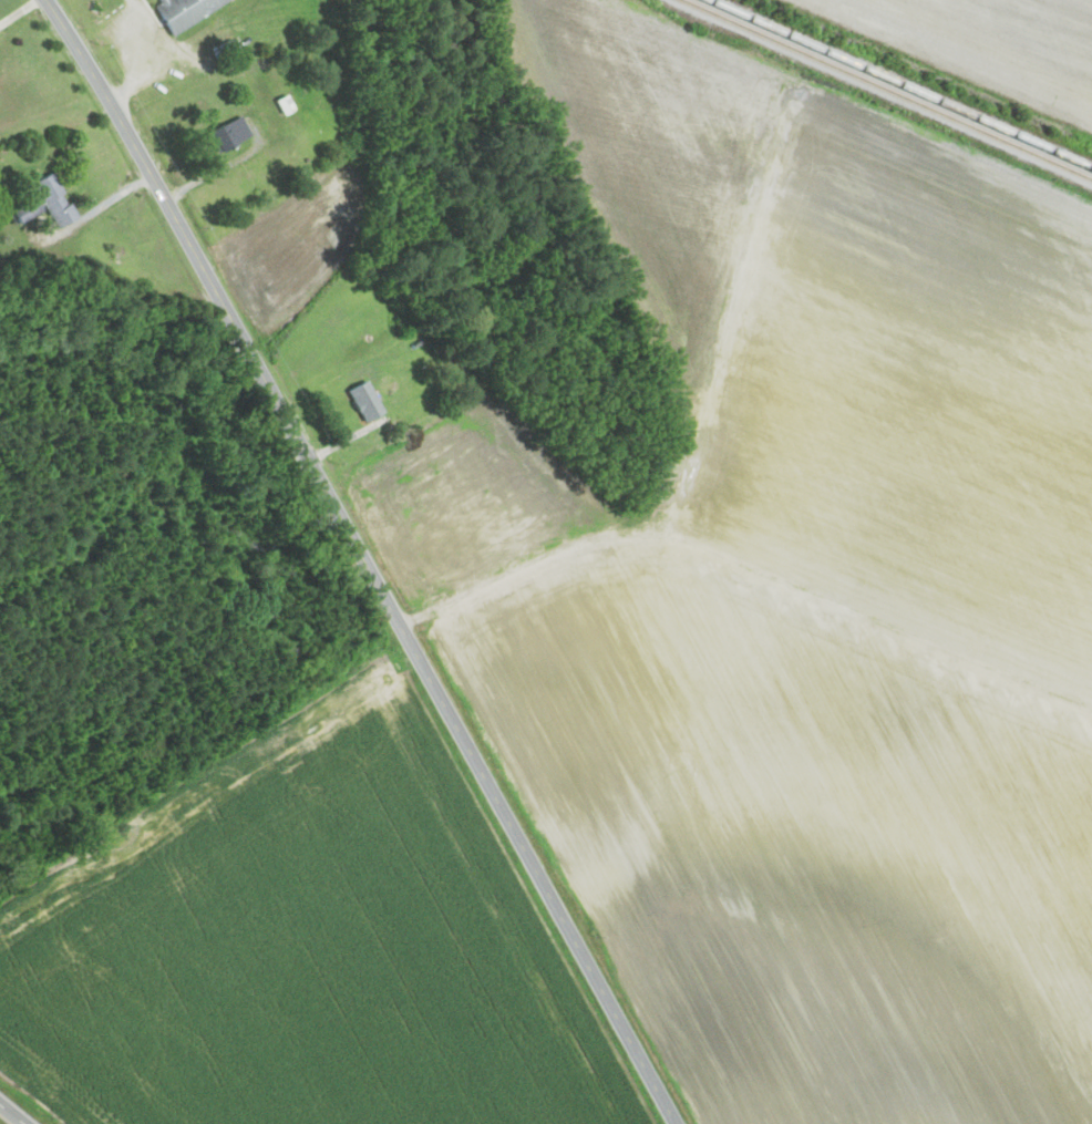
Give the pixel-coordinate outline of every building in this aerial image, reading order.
[(171,37),(234,0),(150,0),(171,37)] [(219,156),(253,138),(242,118),(208,135),(219,156)] [(33,185),(38,195),(11,210),(19,226),(47,211),(58,230),(78,219),(54,174),(33,185)] [(349,392),(367,424),(385,413),(368,382),(349,392)]
